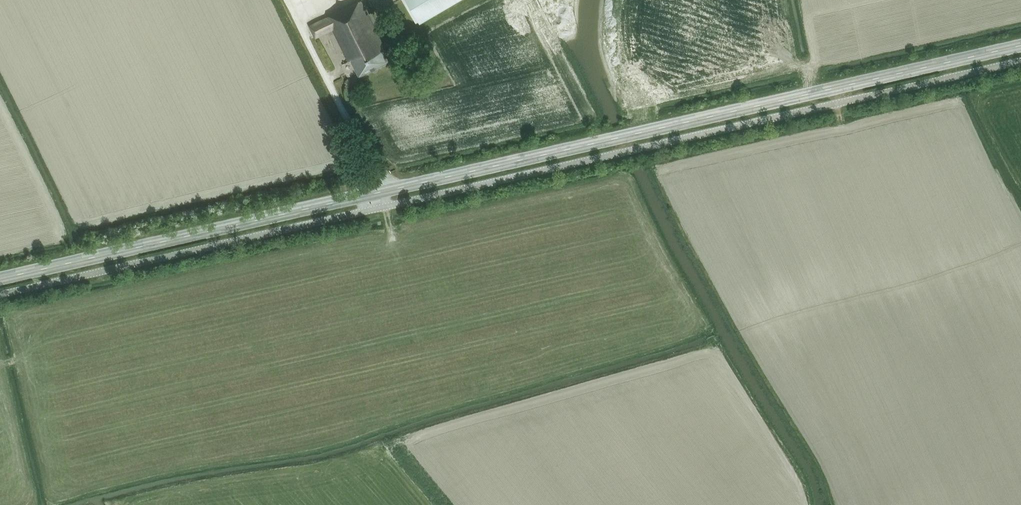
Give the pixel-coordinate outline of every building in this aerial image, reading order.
[(310,26),(315,38),(332,30),(331,28),(332,27),(349,61),(351,60),(359,76),(389,61),(384,52),(386,51),(361,0),(310,26)] [(417,22),(419,20),(420,22),(458,0),(404,0),(417,22)] [(348,86),(347,96),(356,97),(357,87),(348,86)]
